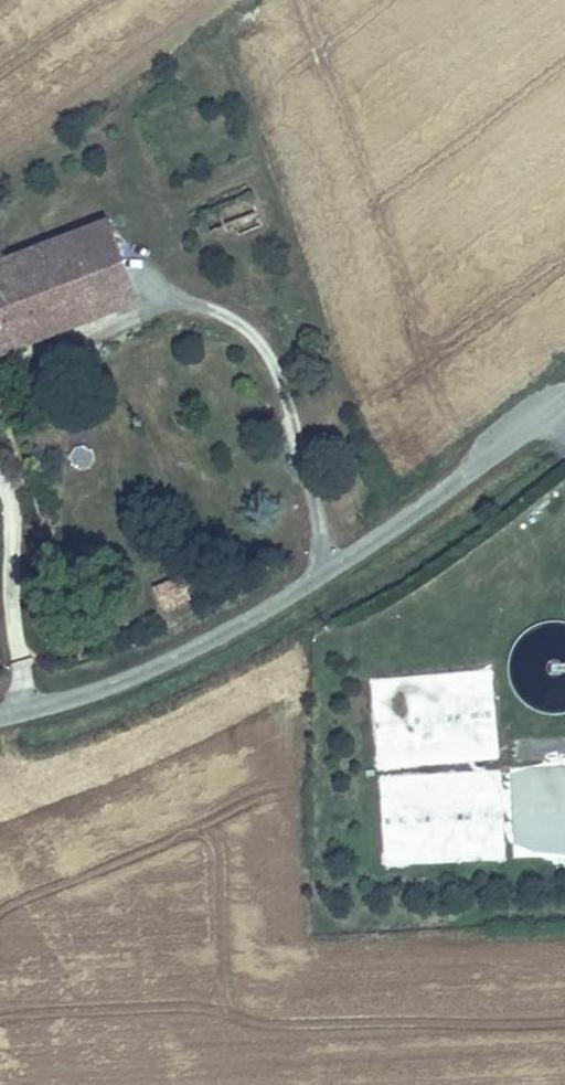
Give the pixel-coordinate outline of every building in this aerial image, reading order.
[(0,263),(0,352),(138,297),(104,220),(0,263)] [(71,449),(71,466),(93,465),(92,448),(71,449)] [(147,584),(158,613),(197,598),(187,570),(147,584)] [(371,679),(376,769),(425,766),(422,714),(459,712),(459,709),(493,707),(491,672),(371,679)] [(424,772),(425,837),(447,836),(421,847),(473,847),(478,860),(502,860),(502,818),(536,817),(544,838),(510,852),(564,851),(564,766),(512,766),(517,779),(505,784),(499,771),(424,772)]
